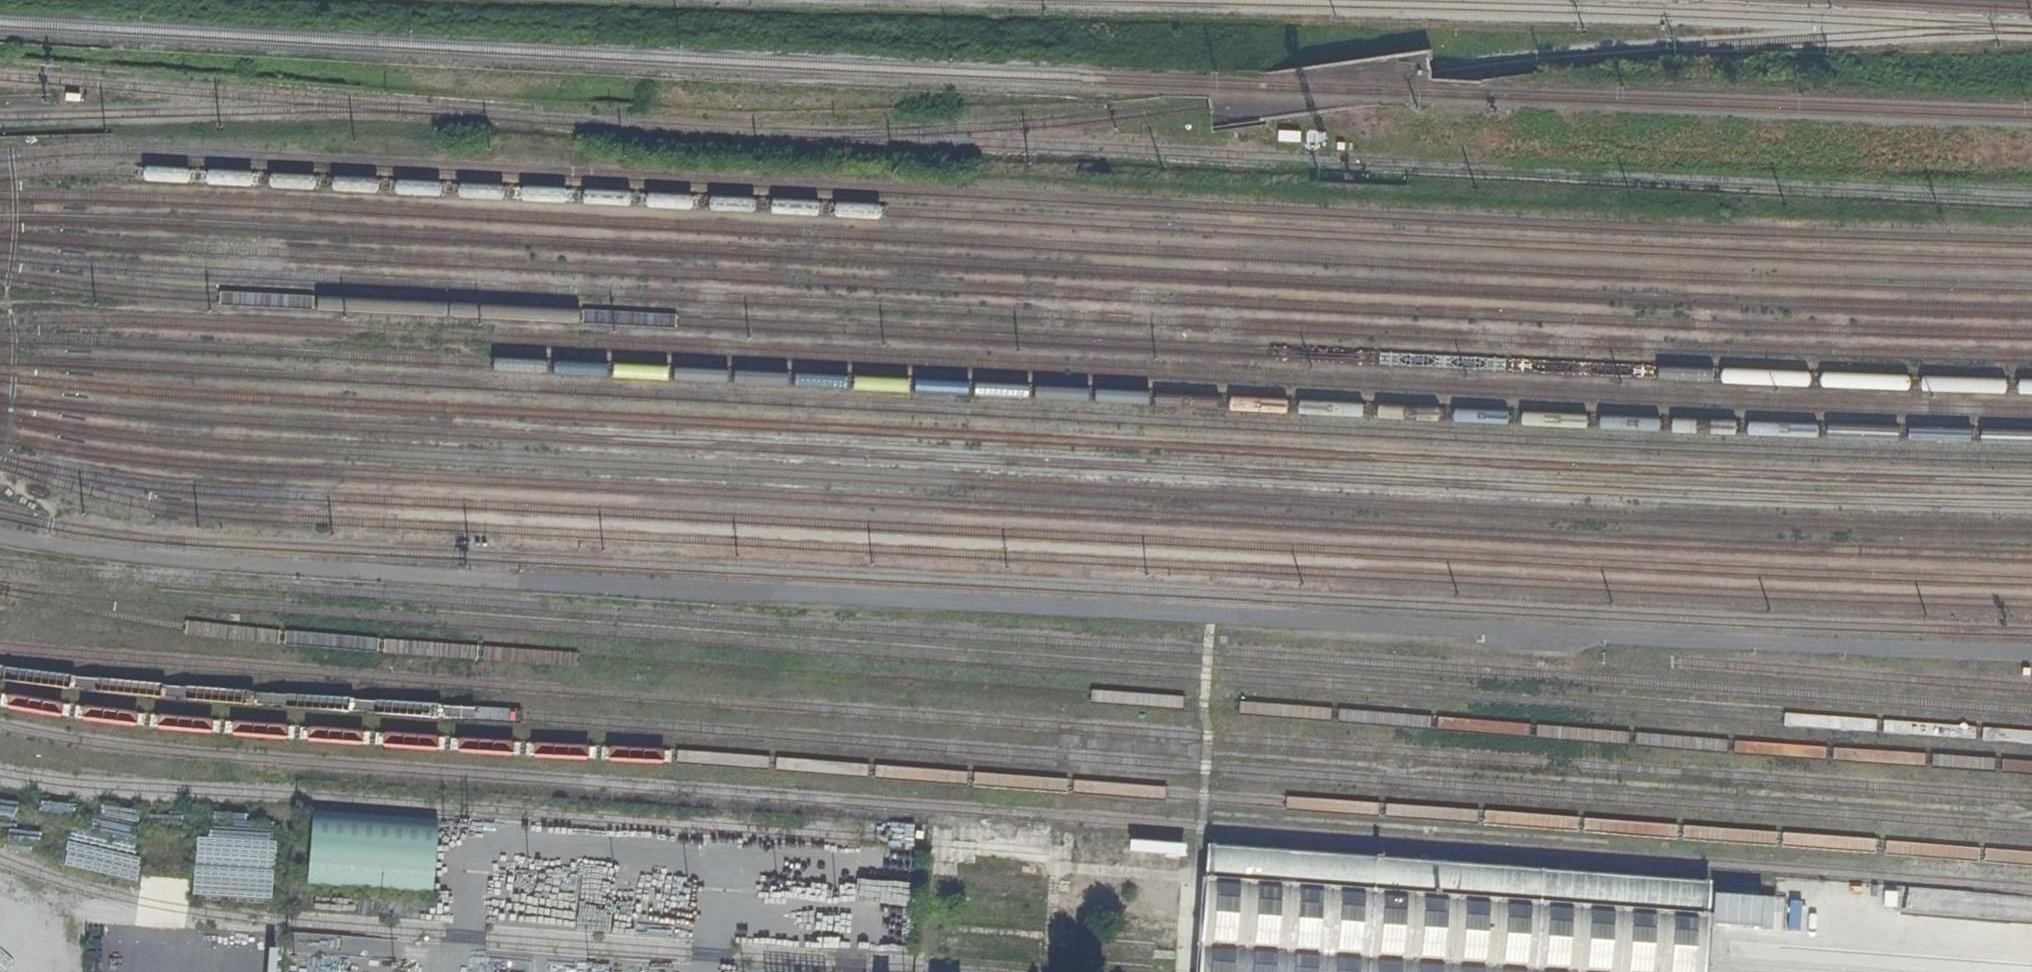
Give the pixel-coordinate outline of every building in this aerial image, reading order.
[(77,101),(78,92),(62,91),(61,100),(77,101)] [(309,885),(434,892),(438,823),(312,817),(309,885)] [(1216,855),(1207,971),(1714,971),(1719,885),(1216,855)] [(1793,902),(1788,927),(1798,929),(1803,904),(1793,902)] [(883,954),(884,943),(858,941),(857,952),(883,954)]
